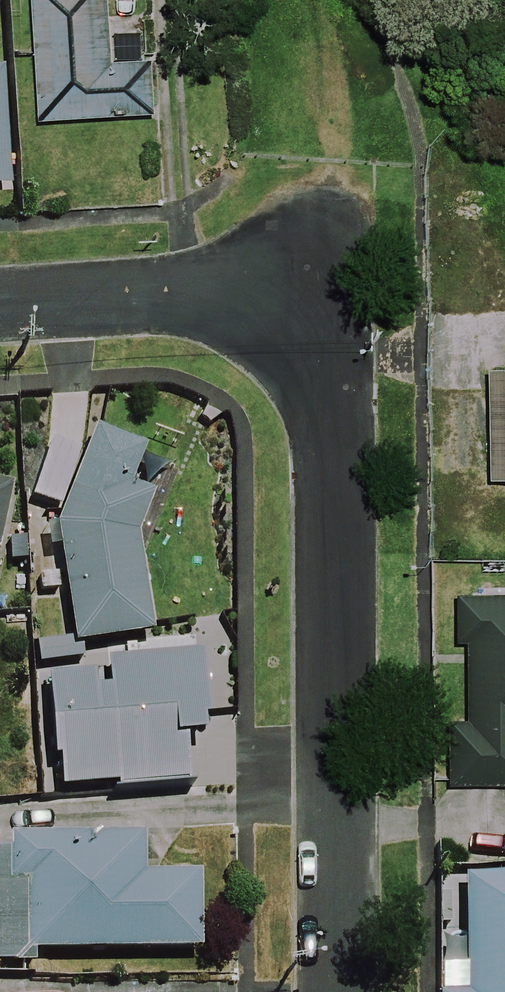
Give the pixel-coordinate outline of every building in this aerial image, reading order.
[(114,0),(33,0),(39,121),(154,116),(151,60),(116,61),(114,0)] [(492,375),(491,481),(504,481),(504,375),(492,375)] [(91,430),(81,454),(48,442),(30,497),(59,509),(52,527),(70,647),(145,637),(133,536),(149,496),(127,486),(140,450),(91,430)] [(468,594),(467,721),(452,721),(451,785),(504,786),(504,594),(468,594)] [(199,717),(195,654),(103,661),(104,679),(46,682),(52,792),(108,789),(109,797),(183,793),(180,742),(200,740),(199,717)] [(140,840),(0,841),(0,971),(24,971),(24,956),(193,955),(193,878),(140,878),(140,840)] [(462,882),(461,991),(504,991),(504,882),(462,882)] [(13,977),(0,977),(0,991),(42,991),(13,977)]
